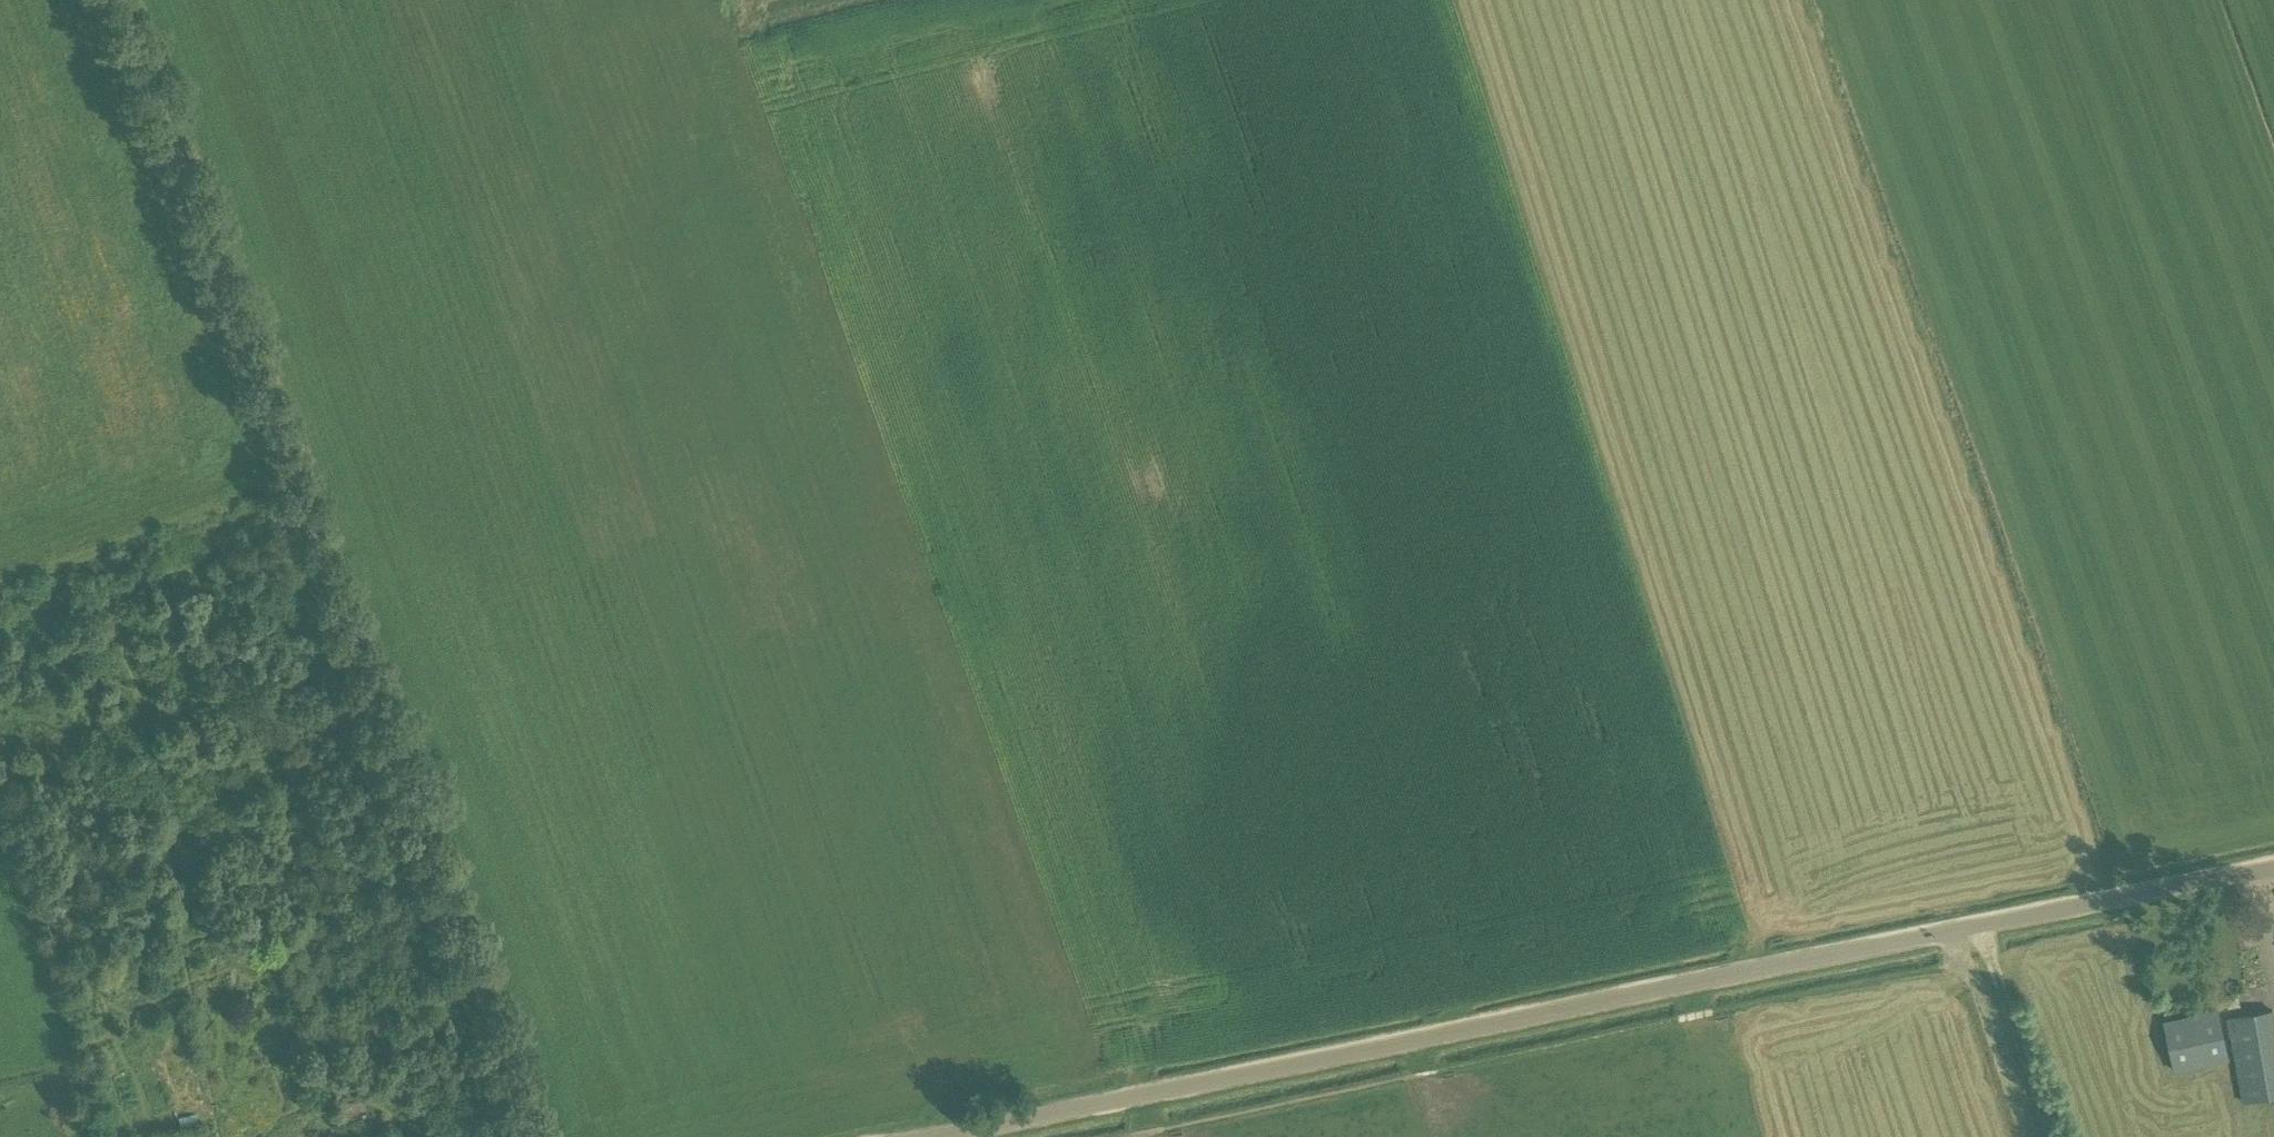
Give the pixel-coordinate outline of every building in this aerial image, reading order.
[(2174,1072),(2229,1060),(2217,1008),(2163,1020),(2174,1072)] [(2227,1018),(2242,1103),(2273,1097),(2273,1009),(2227,1018)]
